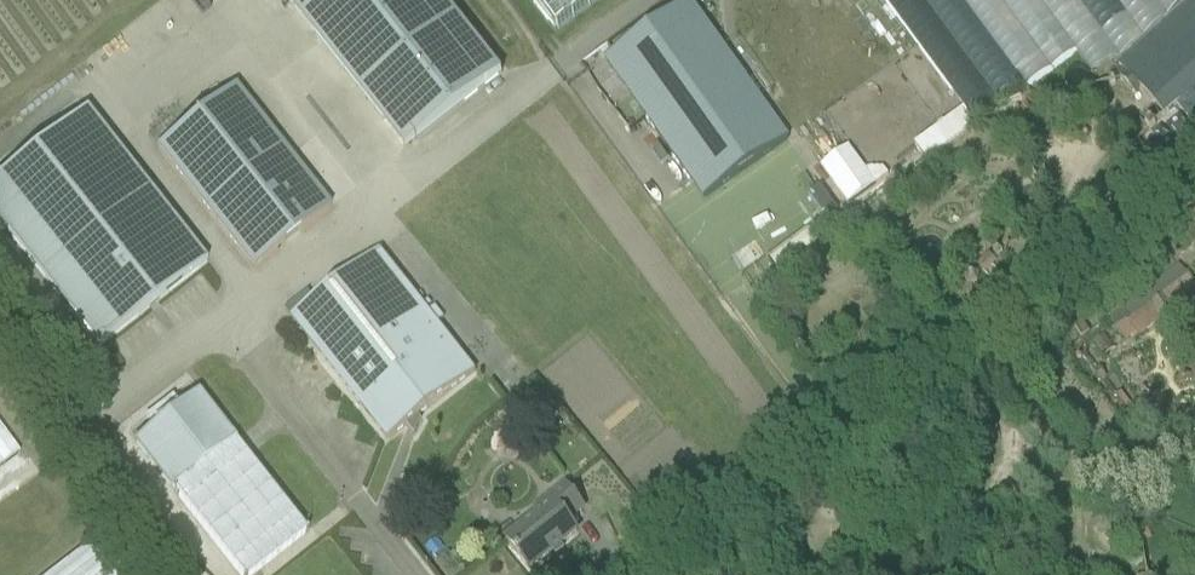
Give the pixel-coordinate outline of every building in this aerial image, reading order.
[(406,150),(502,74),(444,0),(287,0),(406,150)] [(559,33),(603,0),(534,0),(559,33)] [(974,130),(1078,54),(1093,76),(1121,60),(1122,63),(1192,1),(1192,0),(880,0),(974,130)] [(1192,1),(1122,63),(1116,68),(1163,120),(1194,92),(1194,0),(1193,0),(1192,1)] [(786,141),(688,1),(603,63),(704,201),(786,141)] [(155,151),(252,272),(328,210),(232,90),(155,151)] [(98,350),(206,265),(85,112),(0,179),(0,226),(98,350)] [(808,198),(827,222),(837,213),(819,189),(808,198)] [(819,244),(810,232),(770,261),(780,274),(819,244)] [(999,248),(992,256),(998,263),(1006,255),(999,248)] [(388,441),(476,373),(474,371),(433,320),(378,251),(291,320),(388,441)] [(1194,289),(1194,286),(1178,265),(1136,298),(1158,325),(1178,310),(1174,306),(1194,289)] [(967,274),(964,282),(970,289),(978,286),(981,278),(975,272),(967,274)] [(1117,314),(1108,321),(1126,344),(1136,337),(1117,314)] [(1081,338),(1090,333),(1082,321),(1073,326),(1081,338)] [(808,345),(799,332),(788,339),(797,352),(808,345)] [(819,361),(813,351),(802,358),(808,368),(819,361)] [(180,408),(171,398),(144,420),(152,430),(135,443),(239,574),(253,574),(306,533),(197,395),(180,408)] [(975,439),(988,448),(996,436),(984,427),(975,439)] [(18,455),(0,431),(0,468),(18,455)] [(517,456),(521,434),(501,431),(497,453),(517,456)] [(978,467),(979,467),(982,473),(992,467),(985,454),(975,460),(978,467)] [(960,506),(973,486),(966,482),(953,502),(960,506)] [(507,542),(530,571),(577,533),(568,522),(584,509),(565,486),(546,502),(550,507),(507,542)] [(90,545),(51,574),(113,574),(90,545)]
